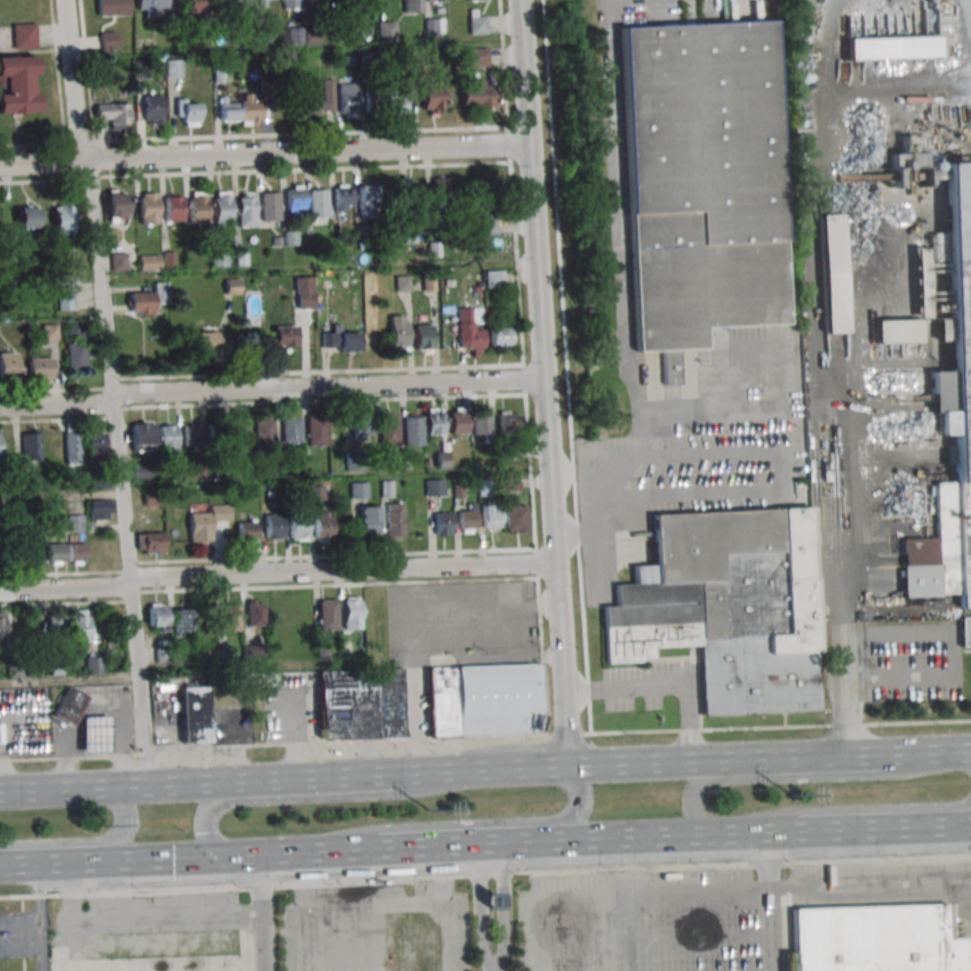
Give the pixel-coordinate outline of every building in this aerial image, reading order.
[(129,15),(129,0),(99,0),(99,15),(129,15)] [(157,8),(167,8),(167,0),(138,0),(138,15),(157,15),(157,8)] [(204,13),(204,0),(187,0),(187,13),(204,13)] [(212,13),(228,13),(228,0),(212,0),(212,13)] [(297,0),(280,0),(280,9),(297,9),(297,0)] [(423,12),(423,0),(404,0),(404,12),(423,12)] [(469,16),(469,34),(486,34),(486,16),(469,16)] [(443,18),(425,18),(425,35),(443,35),(443,18)] [(377,40),(396,40),(396,21),(377,21),(377,40)] [(785,324),(773,21),(622,27),(634,352),(662,351),(663,386),(680,385),(679,349),(706,348),(705,327),(785,324)] [(13,24),(13,49),(36,49),(36,24),(13,24)] [(302,28),(281,28),(281,43),(302,43),(302,28)] [(101,32),(101,49),(117,49),(116,31),(101,32)] [(468,67),(489,67),(489,48),(468,48),(468,67)] [(36,114),(36,56),(0,56),(0,114),(36,114)] [(166,76),(182,76),(182,59),(166,59),(166,76)] [(334,79),(322,79),(322,94),(293,94),(293,118),(319,118),(319,110),(334,110),(334,79)] [(494,107),(494,80),(472,80),(472,88),(462,88),(462,107),(494,107)] [(354,84),(355,111),(338,111),(337,84),(354,84)] [(380,84),(381,111),(364,111),(363,84),(380,84)] [(423,114),(442,114),(442,84),(423,84),(423,114)] [(390,113),(406,113),(406,90),(390,90),(390,113)] [(160,94),(161,122),(144,122),(143,95),(160,94)] [(240,124),(261,124),(261,96),(240,96),(240,124)] [(176,126),(200,126),(200,99),(176,99),(176,126)] [(236,121),(236,99),(218,99),(218,121),(236,121)] [(130,103),(97,103),(97,120),(108,120),(108,129),(130,129),(130,103)] [(890,154),(890,168),(922,168),(922,135),(903,135),(903,154),(890,154)] [(948,318),(937,318),(938,341),(950,341),(950,381),(937,381),(937,435),(954,435),(955,482),(936,482),(936,538),(902,538),(903,596),(959,595),(959,608),(970,607),(970,162),(946,162),(948,318)] [(446,179),(447,206),(430,207),(429,179),(446,179)] [(419,184),(404,187),(407,203),(421,201),(419,184)] [(475,184),(475,204),(494,204),(494,184),(475,184)] [(334,212),(352,212),(352,185),(334,185),(334,212)] [(374,185),(375,212),(358,213),(357,185),(374,185)] [(286,212),(305,212),(305,186),(286,186),(286,212)] [(325,189),(326,216),(309,217),(308,190),(325,189)] [(108,221),(127,221),(127,190),(108,190),(108,221)] [(277,192),(278,220),(261,220),(260,193),(277,192)] [(156,193),(157,219),(140,220),(139,196),(142,196),(141,193),(156,193)] [(180,193),(181,220),(164,220),(163,197),(166,197),(166,194),(180,193)] [(205,195),(206,222),(189,222),(188,199),(191,199),(191,196),(205,195)] [(228,195),(229,221),(213,222),(212,198),(214,198),(214,195),(228,195)] [(253,197),(254,224),(237,225),(236,198),(253,197)] [(72,233),(72,203),(55,203),(55,233),(72,233)] [(39,228),(39,206),(18,206),(18,228),(39,228)] [(823,333),(843,333),(840,214),(820,214),(823,333)] [(496,234),(496,216),(479,216),(479,234),(496,234)] [(925,248),(914,248),(914,295),(925,295),(925,248)] [(212,267),(228,267),(228,250),(212,250),(212,267)] [(127,271),(127,253),(111,253),(111,271),(127,271)] [(160,270),(160,255),(140,255),(140,270),(160,270)] [(313,277),(296,277),(296,309),(313,309),(313,277)] [(409,277),(397,277),(397,291),(409,291),(409,277)] [(57,310),(74,309),(74,282),(57,282),(57,310)] [(168,283),(155,283),(155,292),(130,292),(130,314),(155,314),(155,302),(168,302),(168,283)] [(481,308),(459,308),(459,349),(481,349),(481,308)] [(408,316),(390,316),(390,350),(408,350),(408,316)] [(919,343),(919,320),(876,320),(876,343),(919,343)] [(67,338),(85,338),(85,322),(67,322),(67,338)] [(42,324),(42,339),(56,339),(56,324),(42,324)] [(433,349),(433,324),(414,324),(414,349),(433,349)] [(275,325),(275,348),(297,348),(297,325),(275,325)] [(360,352),(360,333),(341,333),(341,325),(332,325),(332,333),(322,333),(322,352),(360,352)] [(511,350),(511,328),(491,328),(491,350),(511,350)] [(193,350),(219,350),(219,332),(193,332),(193,350)] [(67,342),(67,371),(86,371),(86,342),(67,342)] [(16,352),(0,352),(0,379),(16,379),(16,352)] [(52,358),(28,358),(28,383),(52,383),(52,358)] [(450,408),(450,434),(467,434),(467,408),(450,408)] [(371,440),(371,409),(352,409),(352,440),(371,440)] [(444,409),(426,409),(426,435),(444,435),(444,409)] [(399,411),(380,411),(380,445),(399,445),(399,411)] [(518,431),(518,413),(498,413),(498,431),(518,431)] [(492,414),(474,414),(474,435),(492,435),(492,414)] [(423,415),(404,415),(404,446),(423,446),(423,415)] [(326,445),(326,416),(308,416),(308,445),(326,445)] [(302,417),(283,417),(283,442),(302,442),(302,417)] [(275,442),(275,418),(254,418),(254,442),(275,442)] [(132,451),(154,451),(154,422),(132,422),(132,451)] [(209,423),(209,446),(228,446),(228,423),(209,423)] [(177,424),(160,424),(160,454),(177,454),(177,424)] [(201,424),(185,424),(185,445),(201,445),(201,424)] [(64,464),(80,464),(80,428),(64,428),(64,464)] [(104,428),(86,428),(86,459),(103,459),(104,428)] [(39,460),(39,432),(22,432),(22,460),(39,460)] [(449,452),(437,452),(437,467),(449,467),(449,452)] [(444,496),(444,479),(425,479),(425,496),(444,496)] [(382,481),(382,497),(393,497),(393,481),(382,481)] [(350,499),(368,499),(368,482),(350,482),(350,499)] [(160,492),(144,492),(144,505),(160,505),(160,492)] [(89,500),(89,519),(113,519),(113,500),(89,500)] [(189,514),(191,543),(212,542),(211,522),(231,521),(230,504),(209,505),(210,513),(189,514)] [(407,505),(387,505),(387,534),(407,534),(407,505)] [(807,505),(651,515),(654,581),(619,583),(620,605),(602,607),(604,662),(705,656),(709,714),(816,709),(807,505)] [(500,532),(500,506),(483,506),(483,532),(500,532)] [(528,533),(528,506),(506,506),(506,533),(528,533)] [(360,536),(380,536),(380,507),(360,507),(360,536)] [(477,532),(477,509),(459,509),(459,532),(477,532)] [(332,537),(332,512),(314,512),(314,537),(332,537)] [(428,533),(452,533),(452,512),(428,512),(428,533)] [(265,539),(283,539),(283,514),(265,514),(265,539)] [(83,515),(67,515),(67,531),(83,531),(83,515)] [(308,540),(308,518),(290,518),(290,540),(308,540)] [(237,520),(237,542),(256,542),(256,520),(237,520)] [(137,533),(137,553),(163,552),(163,532),(137,533)] [(42,566),(42,535),(26,535),(26,566),(42,566)] [(47,564),(64,564),(64,543),(47,543),(47,564)] [(84,543),(67,543),(67,564),(84,564),(84,543)] [(361,629),(361,599),(344,599),(344,629),(361,629)] [(264,627),(264,600),(247,600),(247,627),(264,627)] [(319,630),(338,630),(338,600),(319,600),(319,630)] [(166,604),(149,604),(149,631),(166,631),(166,604)] [(224,632),(240,632),(240,604),(224,604),(224,632)] [(193,608),(174,608),(174,636),(193,636),(193,608)] [(88,610),(70,610),(70,642),(88,642),(88,610)] [(47,613),(47,636),(64,636),(64,613),(47,613)] [(960,618),(961,647),(970,647),(970,618),(960,618)] [(102,673),(102,657),(86,657),(86,673),(102,673)] [(542,663),(456,665),(456,666),(427,667),(429,737),(544,734),(542,663)] [(403,738),(401,669),(318,671),(319,740),(403,738)] [(71,726),(86,697),(66,686),(51,716),(71,726)] [(181,686),(181,743),(209,743),(209,686),(181,686)] [(79,752),(108,752),(108,717),(79,717),(79,752)] [(793,970),(965,970),(964,935),(946,935),(944,905),(791,909),(793,970)]
